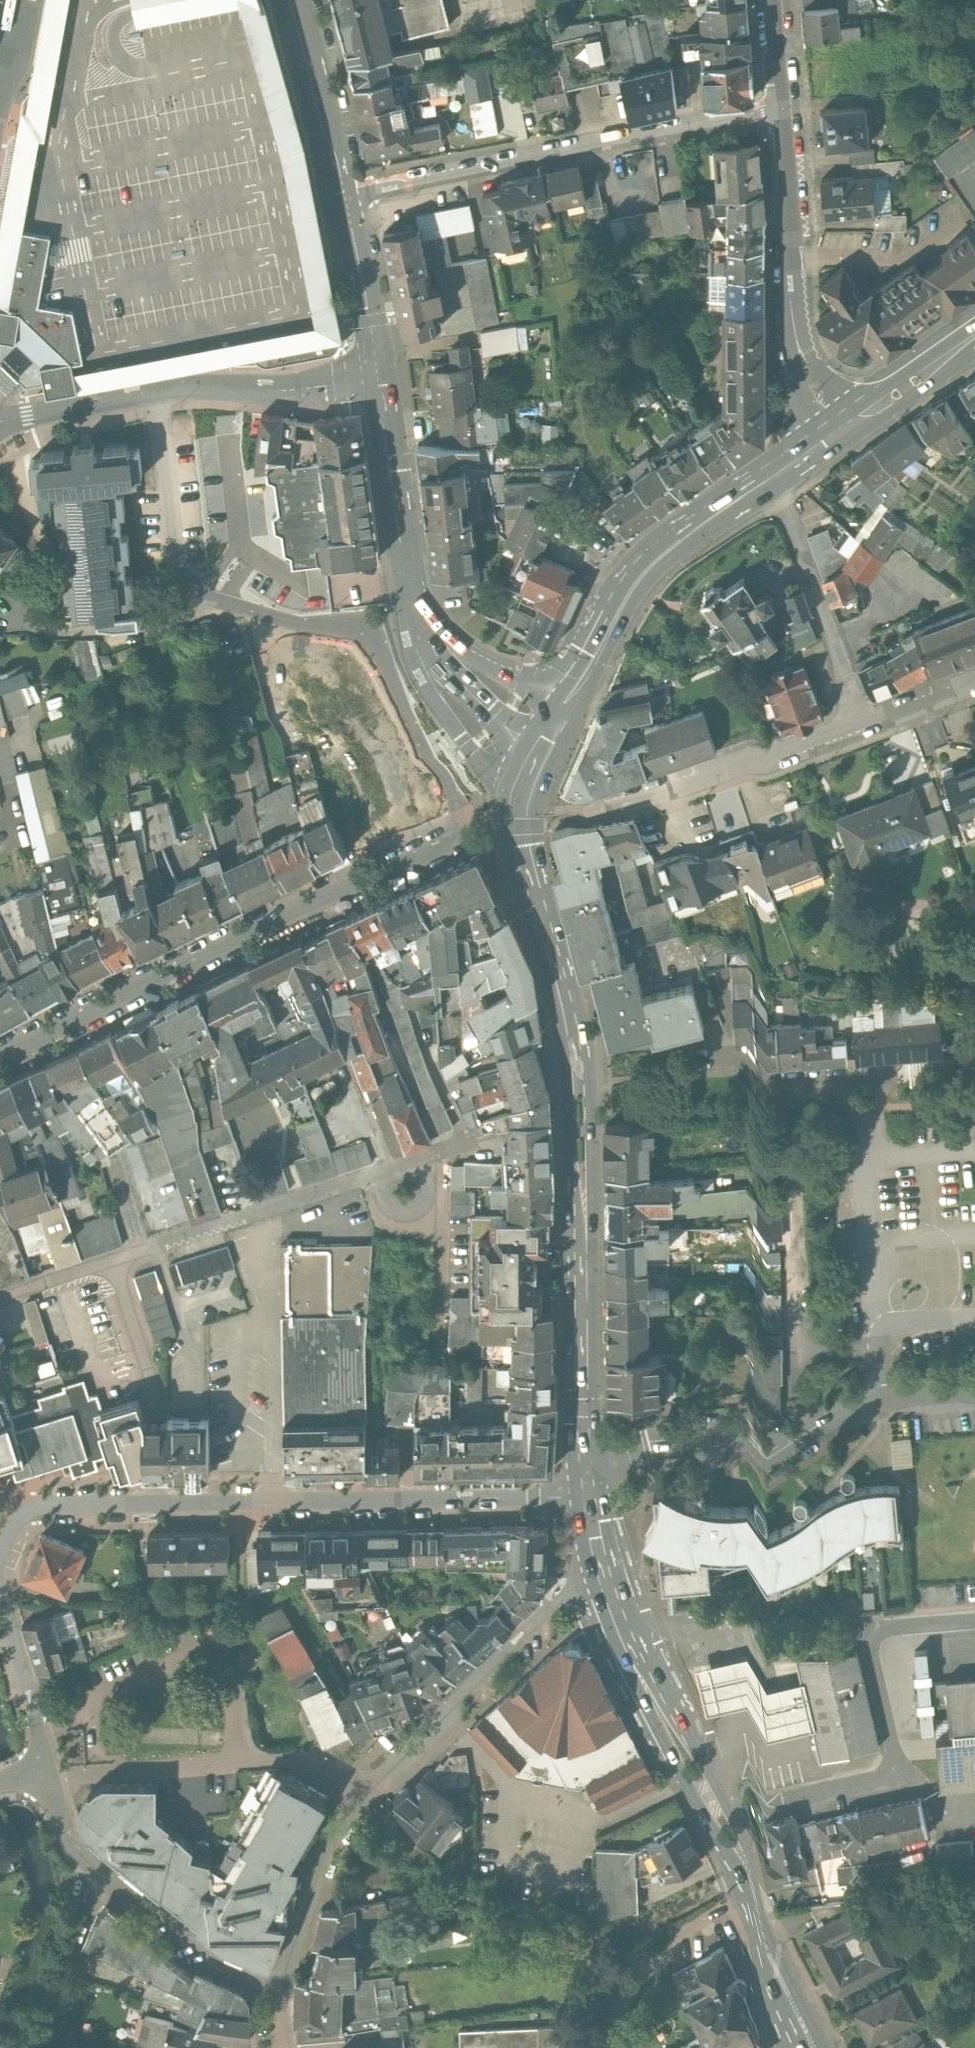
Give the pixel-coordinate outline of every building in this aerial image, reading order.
[(8,374),(25,391),(49,386),(50,395),(253,355),(254,358),(257,361),(259,363),(262,365),(266,366),(272,366),(332,354),(337,350),(340,339),(303,147),(262,0),(50,0),(31,111),(26,110),(20,140),(0,250),(0,366),(8,374)] [(350,65),(394,56),(388,34),(402,31),(404,40),(450,28),(443,0),(334,0),(350,65)] [(750,27),(747,0),(709,0),(711,30),(750,27)] [(841,34),(840,21),(839,4),(804,7),(807,37),(841,34)] [(622,73),(672,61),(666,5),(600,16),(602,29),(611,75),(622,73)] [(847,19),(840,21),(841,34),(869,32),(868,23),(873,23),(872,17),(847,19)] [(703,45),(704,57),(752,49),(750,27),(711,30),(683,32),(685,47),(703,45)] [(560,72),(563,85),(608,76),(611,75),(602,29),(554,38),(560,72)] [(752,49),(704,57),(708,97),(755,94),(752,49)] [(402,55),(404,67),(425,62),(423,57),(417,58),(416,51),(402,55)] [(389,70),(404,67),(402,55),(394,56),(350,65),(355,89),(391,81),(389,70)] [(672,61),(676,86),(689,84),(686,60),(672,61)] [(622,73),(625,83),(632,116),(678,105),(676,86),(672,61),(622,73)] [(486,62),(462,67),(469,102),(493,98),(486,62)] [(560,72),(531,78),(538,108),(566,102),(563,85),(560,72)] [(625,83),(622,73),(611,75),(608,76),(611,86),(625,83)] [(531,78),(515,81),(522,111),(538,108),(531,78)] [(393,91),(391,81),(355,89),(359,111),(415,100),(412,87),(393,91)] [(412,87),(415,100),(418,99),(429,97),(426,84),(412,87)] [(840,107),(865,105),(864,93),(839,95),(840,107)] [(422,121),(418,99),(415,100),(359,111),(368,155),(444,139),(440,124),(415,129),(413,123),(422,121)] [(822,111),(823,124),(826,124),(828,144),(850,142),(867,141),(868,141),(867,122),(872,122),(870,106),(865,106),(865,105),(840,107),(825,108),(825,110),(822,111)] [(974,156),(974,127),(934,155),(948,175),(974,156)] [(0,171),(0,250),(20,140),(6,137),(0,171)] [(715,142),(720,194),(730,192),(763,188),(759,138),(715,142)] [(868,146),(867,141),(850,142),(852,162),(872,160),(874,160),(873,146),(868,146)] [(653,150),(641,151),(643,173),(655,172),(653,150)] [(874,160),(872,160),(873,173),(889,172),(905,170),(904,158),(874,160)] [(544,173),(551,205),(585,197),(587,197),(582,176),(580,165),(544,173)] [(876,213),(893,213),(889,172),(873,173),(822,177),(824,197),(823,197),(824,217),(876,213)] [(494,247),(495,247),(526,240),(524,232),(535,229),(532,215),(552,211),(551,205),(544,173),(501,181),(503,190),(483,195),(494,247)] [(587,197),(585,197),(587,207),(603,204),(596,173),(582,176),(587,197)] [(729,217),(765,217),(763,188),(730,192),(729,217)] [(691,222),(710,219),(710,217),(718,215),(714,195),(688,199),(688,202),(691,222)] [(688,202),(661,206),(662,207),(666,231),(691,226),(691,222),(688,202)] [(416,216),(418,228),(427,270),(452,265),(446,237),(475,231),(469,205),(416,216)] [(610,219),(615,242),(666,231),(662,207),(610,219)] [(876,213),(876,229),(907,228),(906,212),(893,213),(876,213)] [(729,220),(729,244),(765,244),(765,217),(729,217),(729,220)] [(718,244),(729,244),(729,220),(710,219),(709,244),(718,244)] [(427,270),(418,228),(384,235),(392,277),(427,270)] [(495,247),(499,266),(541,258),(535,229),(524,232),(526,240),(495,247)] [(825,312),(848,345),(864,334),(876,350),(909,326),(911,329),(943,306),(941,304),(974,280),(972,277),(974,275),(974,245),(966,232),(949,244),(954,250),(922,272),(915,263),(866,297),(844,266),(826,278),(842,300),(836,304),(825,312)] [(729,250),(729,272),(765,272),(765,244),(729,244),(729,250)] [(486,259),(464,263),(476,327),(498,323),(486,259)] [(392,277),(404,337),(438,330),(434,309),(440,308),(437,290),(430,291),(427,270),(392,277)] [(728,272),(727,308),(764,308),(765,272),(729,272),(728,272)] [(826,278),(822,281),(836,304),(842,300),(826,278)] [(943,306),(945,310),(974,289),(974,281),(974,280),(941,304),(943,306)] [(737,459),(765,440),(764,308),(727,308),(725,308),(726,410),(711,420),(737,459)] [(848,345),(825,312),(819,316),(842,349),(848,345)] [(519,349),(515,326),(480,333),(485,355),(519,349)] [(909,326),(876,350),(880,356),(913,332),(911,329),(909,326)] [(439,413),(474,410),(467,346),(452,348),(454,364),(436,366),(437,374),(433,374),(438,414),(439,413)] [(25,391),(8,374),(0,366),(0,396),(9,405),(25,391)] [(959,385),(974,408),(974,374),(959,385)] [(964,423),(974,416),(955,388),(944,395),(964,423)] [(923,425),(925,428),(950,447),(970,433),(964,423),(944,395),(933,403),(932,401),(922,407),(923,409),(915,414),(923,425)] [(443,447),(463,447),(478,445),(474,410),(439,413),(443,447)] [(915,414),(908,419),(916,430),(923,425),(915,414)] [(265,475),(291,472),(292,460),(278,458),(282,422),(262,420),(256,476),(265,475)] [(321,468),(365,462),(359,420),(315,426),(321,468)] [(737,459),(711,420),(689,435),(716,473),(737,459)] [(872,445),(893,468),(900,463),(924,445),(906,421),(872,445)] [(929,431),(922,437),(929,446),(936,441),(929,431)] [(683,497),(716,473),(689,435),(655,459),(683,495),(683,497)] [(867,497),(873,507),(897,480),(900,477),(893,468),(872,445),(854,457),(866,473),(848,488),(858,503),(867,497)] [(40,467),(29,468),(31,493),(36,493),(36,499),(59,497),(59,507),(53,508),(56,531),(62,531),(64,552),(58,553),(60,576),(66,576),(68,597),(62,598),(64,621),(70,620),(71,631),(95,629),(95,637),(113,639),(137,637),(136,624),(127,624),(126,615),(132,614),(130,591),(124,591),(122,570),(128,570),(126,546),(119,546),(118,525),(123,525),(121,501),(115,502),(114,492),(136,489),(136,483),(140,483),(137,458),(127,459),(126,453),(103,455),(103,461),(94,462),(93,452),(72,454),(73,464),(63,465),(63,459),(40,462),(40,467)] [(459,475),(458,466),(493,465),(494,452),(418,452),(421,479),(459,475)] [(683,495),(655,459),(654,458),(631,475),(638,483),(660,513),(683,495)] [(265,475),(266,487),(273,490),(277,520),(272,524),(274,541),(280,543),(283,563),(290,567),(292,577),(323,573),(378,566),(373,528),(368,526),(367,516),(372,513),(365,462),(321,468),(291,472),(265,475)] [(893,468),(900,477),(907,470),(900,463),(893,468)] [(480,510),(478,492),(467,493),(465,474),(459,475),(421,479),(425,516),(480,510)] [(490,490),(489,479),(488,474),(465,474),(467,493),(478,492),(490,490)] [(542,475),(542,486),(566,496),(575,474),(542,475)] [(506,509),(524,508),(555,523),(566,496),(542,486),(505,488),(504,479),(489,479),(490,490),(492,510),(506,509)] [(908,488),(897,480),(882,501),(892,509),(908,488)] [(628,538),(660,513),(638,483),(626,493),(621,486),(611,493),(617,500),(605,508),(622,531),(628,538)] [(517,524),(506,549),(523,556),(537,562),(555,523),(524,508),(517,524)] [(506,525),(517,524),(524,508),(506,509),(506,525)] [(482,526),(480,510),(425,516),(429,546),(473,541),(471,528),(482,526)] [(882,555),(896,535),(902,526),(883,512),(863,541),(882,555)] [(495,524),(482,526),(471,528),(473,541),(473,542),(497,539),(495,524)] [(902,526),(896,535),(911,548),(912,548),(919,537),(902,526)] [(808,535),(819,563),(832,558),(826,540),(832,538),(828,528),(808,535)] [(619,546),(628,538),(622,531),(613,538),(619,546)] [(930,544),(919,537),(912,548),(927,559),(938,543),(933,540),(930,544)] [(944,537),(927,559),(941,570),(958,548),(944,537)] [(819,563),(824,579),(846,566),(859,574),(866,579),(882,555),(863,541),(861,540),(851,555),(847,553),(832,558),(819,563)] [(478,582),(473,542),(473,541),(429,546),(433,587),(478,582)] [(3,578),(4,578),(18,559),(12,554),(14,552),(0,542),(0,575),(3,578)] [(519,567),(523,556),(506,549),(502,560),(519,567)] [(957,591),(902,549),(896,549),(882,563),(937,605),(957,591)] [(531,608),(541,612),(567,623),(580,593),(571,589),(576,579),(537,562),(523,556),(519,567),(512,583),(524,588),(522,595),(535,600),(531,608)] [(323,573),(330,624),(340,623),(340,620),(387,614),(380,575),(378,566),(323,573)] [(857,601),(849,582),(859,574),(846,566),(824,579),(836,609),(857,601)] [(705,596),(705,601),(703,602),(718,623),(711,628),(720,640),(726,636),(745,661),(777,638),(768,626),(769,625),(760,612),(775,601),(768,591),(756,599),(743,580),(725,594),(721,589),(719,590),(715,590),(714,589),(705,595),(705,596)] [(798,645),(816,636),(807,614),(812,613),(803,589),(789,594),(798,617),(788,620),(798,645)] [(857,601),(836,609),(840,620),(861,611),(857,601)] [(914,632),(927,666),(931,676),(974,660),(974,609),(914,632)] [(522,620),(514,636),(553,654),(567,623),(541,612),(535,626),(522,620)] [(901,687),(931,676),(927,666),(910,634),(907,635),(907,646),(887,660),(901,687)] [(101,702),(100,683),(110,683),(110,671),(95,671),(94,655),(72,656),(74,703),(101,702)] [(901,687),(887,660),(886,658),(859,670),(872,697),(901,687)] [(775,674),(765,678),(785,732),(824,718),(804,664),(794,667),(793,663),(774,670),(775,674)] [(0,703),(0,720),(16,715),(26,712),(21,696),(0,703)] [(661,701),(648,703),(651,719),(664,716),(661,701)] [(618,748),(627,724),(647,720),(651,719),(648,703),(604,712),(597,720),(583,750),(610,761),(616,746),(618,748)] [(2,754),(1,751),(25,743),(16,715),(0,720),(0,754),(2,754)] [(650,748),(637,753),(646,779),(715,755),(701,715),(687,720),(651,732),(645,734),(650,748)] [(232,743),(249,814),(252,824),(268,820),(248,739),(232,743)] [(564,793),(573,803),(646,779),(637,753),(612,762),(610,761),(583,750),(564,793)] [(943,774),(967,838),(974,835),(974,766),(956,773),(955,770),(943,774)] [(925,819),(928,828),(930,833),(949,826),(933,781),(914,787),(925,819)] [(914,787),(838,816),(853,856),(856,855),(862,872),(890,861),(883,845),(902,838),(899,828),(925,819),(914,787)] [(280,845),(295,837),(288,814),(285,802),(278,806),(281,812),(268,820),(252,824),(257,856),(262,854),(280,845)] [(813,802),(790,810),(794,821),(817,813),(813,802)] [(295,837),(299,851),(320,892),(343,881),(324,842),(312,807),(288,814),(295,837)] [(241,867),(248,870),(253,879),(238,886),(221,894),(230,914),(234,913),(241,932),(281,912),(261,874),(260,871),(258,864),(257,856),(252,824),(249,814),(229,820),(241,867)] [(136,834),(143,833),(141,816),(124,820),(127,836),(133,860),(136,875),(142,874),(136,834)] [(136,875),(137,880),(156,871),(156,873),(172,866),(166,840),(170,838),(168,829),(163,830),(163,828),(158,829),(158,820),(154,820),(153,817),(148,818),(150,831),(143,833),(136,834),(142,874),(136,875)] [(928,828),(925,819),(899,828),(902,838),(928,828)] [(191,862),(201,895),(219,889),(206,846),(199,825),(180,834),(183,860),(189,857),(191,862)] [(756,846),(771,886),(792,879),(795,888),(825,877),(822,868),(823,867),(808,826),(806,827),(806,828),(799,831),(798,830),(796,830),(797,831),(756,846)] [(621,834),(636,874),(647,870),(633,829),(621,834)] [(183,860),(180,834),(175,836),(170,838),(166,840),(172,866),(174,871),(191,862),(189,857),(183,860)] [(621,834),(596,842),(618,900),(622,916),(626,934),(645,930),(634,888),(630,889),(627,877),(636,874),(621,834)] [(738,901),(740,908),(776,899),(771,886),(756,846),(753,835),(701,854),(705,865),(722,858),(738,901)] [(133,860),(127,836),(109,841),(114,864),(115,864),(133,860)] [(286,855),(293,858),(261,874),(281,912),(320,892),(299,851),(295,837),(280,845),(286,855)] [(219,889),(221,894),(238,886),(232,874),(238,871),(231,841),(206,846),(219,889)] [(618,900),(596,842),(551,857),(562,899),(552,901),(560,932),(602,921),(622,916),(618,900)] [(668,927),(738,901),(722,858),(705,865),(652,884),(667,924),(668,927)] [(133,860),(115,864),(129,927),(135,925),(136,931),(118,940),(138,983),(167,969),(147,924),(137,880),(136,875),(133,860)] [(100,918),(111,916),(100,869),(94,871),(96,880),(91,881),(100,918)] [(54,979),(64,974),(57,941),(76,935),(67,903),(57,906),(56,901),(49,902),(40,871),(29,875),(40,920),(54,979)] [(167,969),(192,956),(172,912),(156,873),(156,871),(137,880),(147,924),(167,969)] [(412,915),(429,950),(430,968),(433,1005),(457,1003),(456,992),(470,988),(466,963),(454,964),(452,941),(455,933),(451,923),(485,907),(474,883),(432,903),(433,905),(412,915)] [(221,894),(219,889),(201,895),(204,899),(199,901),(219,943),(241,932),(234,913),(230,914),(221,894)] [(219,943),(199,901),(189,905),(208,948),(219,943)] [(208,948),(189,905),(172,912),(192,956),(208,948)] [(455,933),(467,929),(491,919),(485,907),(451,923),(455,933)] [(405,962),(414,958),(417,973),(430,968),(429,950),(412,915),(377,931),(393,965),(401,962),(404,960),(405,962)] [(109,998),(138,983),(118,940),(111,916),(100,918),(94,919),(102,948),(107,946),(110,952),(91,962),(109,998)] [(627,953),(629,953),(622,916),(602,921),(621,991),(631,989),(636,987),(627,953)] [(491,919),(467,929),(468,932),(472,957),(465,960),(466,963),(470,988),(494,981),(482,954),(504,945),(491,919)] [(1,944),(13,977),(28,971),(36,990),(56,1025),(74,1015),(54,979),(40,920),(14,926),(0,930),(0,940),(1,944)] [(588,1000),(621,991),(602,921),(560,932),(578,1003),(588,1000)] [(668,927),(667,924),(645,930),(626,934),(629,953),(632,952),(672,939),(668,927)] [(395,970),(393,965),(377,931),(343,948),(359,981),(367,977),(369,981),(367,982),(425,1134),(425,1136),(439,1131),(413,1075),(402,1034),(397,1013),(409,1009),(399,981),(395,970)] [(472,957),(468,932),(464,936),(462,945),(463,960),(465,960),(472,957)] [(632,952),(637,975),(683,960),(672,939),(632,952)] [(6,976),(0,978),(0,1000),(3,1005),(7,1008),(15,1020),(27,1041),(56,1025),(36,990),(28,971),(13,977),(1,944),(0,940),(0,963),(6,976)] [(509,1009),(528,1001),(527,997),(504,945),(482,954),(494,981),(506,1008),(508,1007),(509,1009)] [(363,992),(359,981),(343,948),(324,957),(340,987),(345,1002),(363,992)] [(74,969),(90,961),(87,950),(69,955),(74,969)] [(364,1114),(391,1186),(403,1182),(403,1181),(395,1158),(387,1138),(367,1086),(361,1071),(350,1039),(341,1004),(345,1002),(340,987),(324,957),(299,969),(321,1017),(343,1084),(345,1090),(351,1088),(361,1115),(364,1114)] [(109,998),(91,962),(90,961),(74,969),(64,974),(54,979),(74,1015),(109,998)] [(401,962),(393,965),(395,970),(402,967),(401,962)] [(321,1017),(299,969),(298,967),(277,978),(276,976),(265,982),(266,984),(246,994),(258,1019),(266,1036),(272,1049),(278,1046),(276,1041),(290,1034),(283,1019),(293,1014),(310,1050),(314,1059),(311,1060),(284,1073),(300,1106),(343,1084),(321,1017)] [(430,968),(417,973),(399,981),(409,1009),(397,1013),(402,1034),(416,1032),(418,1052),(428,1051),(428,1057),(435,1056),(431,1013),(434,1013),(433,1005),(430,968)] [(748,975),(730,976),(731,994),(735,1066),(756,1065),(749,993),(748,975)] [(730,976),(690,977),(699,1001),(724,994),(731,994),(730,976)] [(494,981),(470,988),(456,992),(457,1003),(459,1030),(481,1020),(506,1008),(494,981)] [(871,1003),(883,1002),(882,990),(870,988),(871,1003)] [(621,991),(588,1000),(607,1074),(650,1063),(641,1031),(636,1032),(634,1023),(639,1021),(631,989),(621,991)] [(901,993),(882,990),(883,1002),(883,1007),(854,1009),(854,1016),(855,1032),(857,1057),(937,1052),(934,1003),(902,1005),(901,993)] [(773,991),(749,993),(756,1065),(779,1063),(776,1023),(767,1024),(766,1008),(775,1007),(773,991)] [(376,1031),(363,992),(345,1002),(341,1004),(345,1019),(350,1039),(370,1033),(376,1031)] [(783,995),(786,1022),(800,1020),(797,993),(783,995)] [(266,1036),(258,1019),(246,994),(193,1022),(213,1070),(216,1077),(213,1077),(212,1081),(219,1128),(221,1142),(221,1144),(276,1117),(282,1130),(304,1119),(300,1106),(284,1073),(278,1076),(246,1092),(239,1076),(264,1063),(254,1042),(266,1036)] [(528,1001),(509,1009),(514,1021),(530,1013),(528,1001)] [(457,1003),(433,1005),(434,1013),(431,1013),(435,1056),(437,1092),(454,1082),(463,1075),(461,1050),(459,1030),(457,1003)] [(27,1041),(15,1020),(7,1008),(0,1012),(0,1023),(0,1024),(0,1056),(27,1041)] [(533,1032),(530,1013),(514,1021),(505,1025),(515,1042),(533,1032)] [(641,1028),(641,1031),(650,1063),(652,1071),(700,1058),(689,1015),(641,1028)] [(833,1023),(833,1029),(843,1028),(843,1032),(855,1032),(854,1016),(825,1018),(825,1024),(833,1023)] [(461,1050),(467,1047),(485,1037),(488,1035),(481,1020),(459,1030),(461,1050)] [(786,1022),(776,1023),(779,1063),(803,1061),(800,1026),(800,1020),(786,1022)] [(213,1070),(193,1022),(152,1043),(158,1054),(156,1054),(173,1085),(191,1141),(192,1151),(193,1151),(195,1164),(204,1160),(202,1134),(194,1106),(200,1104),(196,1090),(190,1092),(186,1079),(198,1072),(201,1077),(213,1070)] [(825,1024),(822,1024),(824,1041),(834,1040),(833,1029),(833,1023),(825,1024)] [(822,1024),(800,1026),(803,1061),(847,1057),(846,1039),(834,1040),(824,1041),(822,1024)] [(515,1042),(505,1025),(488,1035),(485,1037),(495,1055),(507,1047),(515,1042)] [(539,1069),(533,1032),(515,1042),(507,1047),(495,1055),(488,1059),(493,1074),(496,1083),(530,1072),(539,1069)] [(370,1033),(350,1039),(361,1071),(367,1086),(387,1078),(370,1033)] [(495,1055),(485,1037),(467,1047),(478,1066),(488,1059),(495,1055)] [(144,1136),(154,1157),(159,1170),(170,1204),(186,1254),(217,1244),(198,1183),(196,1179),(195,1164),(193,1151),(192,1151),(191,1141),(173,1085),(156,1054),(158,1054),(152,1043),(113,1062),(139,1111),(133,1115),(144,1136)] [(271,1061),(278,1076),(284,1073),(277,1059),(271,1061)] [(493,1074),(488,1059),(478,1066),(475,1068),(470,1071),(463,1075),(454,1082),(460,1093),(462,1092),(493,1074)] [(139,1111),(113,1062),(106,1066),(130,1110),(100,1127),(105,1136),(116,1130),(127,1145),(140,1139),(144,1136),(133,1115),(139,1111)] [(471,1062),(466,1065),(470,1071),(475,1068),(471,1062)] [(106,1066),(75,1082),(96,1121),(100,1127),(130,1110),(106,1066)] [(500,1096),(490,1097),(476,1102),(481,1116),(538,1097),(530,1072),(496,1083),(500,1096)] [(387,1078),(367,1086),(387,1138),(409,1128),(394,1097),(387,1078)] [(70,1141),(96,1121),(75,1082),(41,1098),(55,1126),(59,1123),(63,1133),(70,1141)] [(460,1093),(454,1082),(437,1092),(445,1107),(464,1097),(462,1092),(460,1093)] [(464,1097),(445,1107),(453,1125),(481,1116),(476,1102),(468,1104),(464,1097)] [(481,1157),(476,1146),(546,1123),(538,1097),(481,1116),(453,1125),(470,1160),(481,1157)] [(55,1126),(41,1098),(25,1106),(45,1142),(49,1140),(63,1133),(59,1123),(55,1126)] [(55,1229),(75,1224),(53,1165),(63,1160),(56,1154),(49,1140),(45,1142),(25,1106),(7,1114),(25,1153),(55,1229)] [(55,1229),(25,1153),(7,1114),(0,1118),(0,1246),(5,1258),(11,1255),(7,1245),(31,1237),(43,1274),(68,1266),(65,1258),(55,1229)] [(304,1119),(282,1130),(283,1131),(293,1156),(315,1149),(304,1119)] [(100,1127),(96,1121),(70,1141),(104,1186),(128,1171),(115,1151),(105,1136),(100,1127)] [(546,1123),(476,1146),(481,1157),(495,1153),(508,1150),(548,1149),(546,1123)] [(221,1142),(219,1128),(207,1129),(209,1143),(221,1142)] [(395,1158),(403,1181),(429,1170),(414,1138),(409,1128),(387,1138),(395,1158)] [(116,1130),(105,1136),(115,1151),(127,1145),(116,1130)] [(425,1136),(425,1134),(414,1138),(429,1170),(430,1174),(455,1166),(439,1131),(425,1136)] [(56,1154),(63,1160),(66,1160),(87,1184),(94,1192),(104,1186),(70,1141),(63,1133),(49,1140),(56,1154)] [(140,1139),(127,1145),(115,1151),(128,1171),(149,1159),(140,1139)] [(327,1185),(315,1149),(293,1156),(302,1189),(290,1193),(298,1218),(334,1206),(327,1185)] [(548,1149),(508,1150),(509,1160),(509,1174),(549,1171),(549,1157),(548,1149)] [(649,1157),(649,1152),(603,1155),(603,1202),(646,1201),(646,1179),(652,1179),(653,1157),(649,1157)] [(225,1154),(218,1156),(224,1174),(231,1172),(225,1154)] [(204,1160),(195,1164),(196,1179),(198,1183),(224,1174),(218,1156),(204,1160)] [(159,1170),(138,1177),(149,1211),(170,1204),(159,1170)] [(549,1171),(509,1174),(504,1174),(505,1192),(506,1215),(552,1215),(549,1171)] [(87,1184),(76,1191),(82,1199),(94,1192),(87,1184)] [(462,1193),(461,1187),(447,1191),(448,1216),(462,1216),(462,1193)] [(506,1215),(505,1192),(462,1193),(462,1216),(490,1215),(506,1215)] [(604,1224),(669,1223),(697,1221),(697,1215),(691,1216),(691,1208),(670,1209),(646,1210),(646,1201),(603,1202),(604,1224)] [(697,1221),(669,1223),(670,1240),(676,1246),(677,1246),(722,1241),(751,1239),(753,1241),(781,1237),(782,1214),(697,1221)] [(506,1215),(490,1215),(490,1230),(507,1230),(507,1245),(547,1245),(552,1245),(552,1215),(506,1215)] [(462,1216),(448,1216),(448,1246),(468,1245),(473,1245),(472,1222),(462,1222),(462,1216)] [(642,1260),(647,1259),(647,1253),(639,1253),(639,1241),(670,1240),(669,1223),(604,1224),(604,1260),(642,1260)] [(722,1241),(677,1246),(677,1259),(698,1259),(721,1259),(722,1259),(722,1241)] [(109,1243),(65,1258),(68,1266),(77,1291),(118,1278),(109,1243)] [(547,1245),(507,1245),(473,1245),(468,1245),(467,1328),(467,1343),(482,1343),(539,1343),(539,1317),(531,1317),(531,1305),(535,1305),(535,1296),(531,1296),(531,1280),(545,1280),(545,1263),(547,1263),(547,1245)] [(25,1308),(5,1258),(0,1246),(0,1316),(25,1308)] [(757,1252),(758,1264),(781,1261),(780,1250),(757,1252)] [(604,1267),(604,1295),(643,1294),(643,1278),(666,1278),(666,1260),(647,1259),(642,1260),(642,1266),(604,1267)] [(721,1274),(721,1259),(698,1259),(699,1275),(721,1274)] [(68,1266),(43,1274),(52,1300),(77,1291),(68,1266)] [(360,1373),(370,1275),(300,1276),(278,1277),(281,1454),(362,1452),(360,1373)] [(223,1277),(165,1296),(172,1317),(230,1298),(223,1277)] [(781,1293),(755,1294),(755,1332),(781,1331),(781,1293)] [(604,1295),(604,1322),(644,1322),(643,1294),(604,1295)] [(157,1323),(150,1302),(130,1309),(152,1373),(172,1366),(157,1323)] [(604,1322),(605,1349),(645,1349),(644,1334),(665,1334),(665,1321),(644,1322),(604,1322)] [(452,1343),(467,1343),(467,1328),(448,1328),(448,1340),(452,1343)] [(20,1336),(27,1356),(39,1352),(32,1332),(20,1336)] [(756,1348),(782,1347),(781,1336),(756,1336),(756,1348)] [(467,1343),(452,1343),(455,1345),(447,1353),(447,1374),(456,1386),(480,1386),(480,1371),(482,1343),(467,1343)] [(539,1343),(482,1343),(480,1371),(512,1371),(552,1371),(551,1343),(539,1343)] [(782,1383),(782,1347),(756,1348),(753,1348),(753,1359),(730,1360),(730,1384),(752,1384),(779,1383),(782,1383)] [(605,1349),(605,1385),(645,1385),(645,1367),(645,1349),(605,1349)] [(45,1370),(39,1356),(27,1360),(32,1375),(45,1370)] [(645,1367),(645,1385),(658,1385),(663,1385),(670,1385),(670,1366),(645,1367)] [(480,1371),(480,1386),(508,1386),(508,1382),(512,1381),(512,1371),(480,1371)] [(512,1371),(512,1381),(512,1393),(507,1393),(507,1399),(508,1399),(552,1399),(552,1371),(512,1371)] [(45,1374),(32,1378),(37,1392),(43,1409),(56,1405),(45,1374)] [(756,1422),(780,1412),(779,1383),(752,1384),(756,1422)] [(683,1384),(670,1385),(663,1385),(663,1398),(684,1398),(683,1384)] [(605,1385),(605,1438),(658,1435),(658,1385),(645,1385),(605,1385)] [(43,1409),(37,1392),(28,1395),(34,1412),(43,1409)] [(423,1392),(421,1399),(416,1418),(445,1418),(445,1398),(423,1392)] [(395,1395),(390,1418),(416,1418),(421,1399),(395,1395)] [(552,1399),(508,1399),(509,1412),(507,1412),(507,1422),(512,1422),(512,1432),(552,1431),(552,1399)] [(140,1453),(134,1432),(105,1441),(106,1443),(99,1445),(93,1426),(85,1429),(79,1411),(58,1418),(59,1420),(32,1429),(35,1438),(6,1448),(0,1428),(0,1501),(6,1499),(10,1513),(64,1496),(69,1511),(94,1503),(91,1494),(104,1489),(111,1510),(136,1502),(141,1500),(141,1478),(136,1465),(141,1464),(140,1453)] [(412,1453),(412,1429),(416,1418),(390,1418),(388,1418),(384,1454),(412,1453)] [(412,1453),(412,1459),(446,1459),(447,1451),(445,1418),(416,1418),(412,1429),(412,1453)] [(549,1488),(552,1431),(512,1432),(508,1432),(509,1457),(458,1458),(458,1451),(447,1451),(446,1459),(412,1459),(412,1504),(536,1501),(549,1488)] [(914,1437),(918,1485),(920,1503),(922,1528),(928,1586),(974,1582),(974,1431),(914,1437)] [(914,1464),(913,1435),(894,1436),(896,1465),(914,1464)] [(140,1453),(141,1464),(136,1465),(141,1478),(141,1500),(136,1502),(138,1505),(138,1509),(157,1509),(166,1509),(164,1452),(156,1453),(140,1453)] [(204,1452),(164,1452),(166,1509),(205,1508),(204,1452)] [(362,1452),(281,1454),(282,1507),(363,1505),(362,1478),(362,1452)] [(686,1534),(657,1519),(653,1552),(646,1564),(643,1570),(655,1576),(660,1624),(708,1619),(707,1609),(718,1607),(727,1604),(734,1602),(741,1600),(750,1598),(758,1599),(769,1597),(778,1594),(785,1591),(792,1588),(791,1582),(804,1576),(813,1571),(821,1567),(834,1558),(841,1553),(847,1549),(852,1546),(857,1543),(865,1541),(871,1539),(880,1538),(887,1537),(894,1537),(904,1539),(902,1523),(896,1523),(894,1492),(899,1492),(899,1486),(886,1485),(877,1486),(867,1487),(856,1489),(854,1484),(855,1481),(854,1478),(853,1476),(851,1474),(848,1473),(845,1474),(843,1475),(842,1477),(841,1479),(841,1482),(842,1485),(844,1486),(846,1492),(836,1495),(827,1500),(818,1505),(811,1511),(807,1506),(807,1504),(806,1502),(804,1499),(802,1499),(798,1499),(796,1500),(794,1502),(793,1504),(794,1506),(794,1509),(796,1511),(799,1512),(803,1517),(793,1523),(785,1528),(776,1532),(769,1535),(767,1529),(767,1528),(768,1526),(767,1524),(766,1522),(764,1520),(763,1519),(761,1519),(759,1519),(757,1520),(756,1521),(754,1523),(754,1525),(754,1527),(754,1528),(755,1530),(756,1531),(757,1532),(758,1538),(749,1540),(741,1541),(733,1541),(723,1541),(713,1540),(705,1539),(701,1537),(686,1534)] [(396,1477),(362,1478),(363,1505),(363,1513),(397,1512),(396,1477)] [(515,1607),(542,1607),(544,1561),(441,1563),(442,1594),(442,1606),(515,1607)] [(363,1602),(390,1604),(389,1595),(404,1595),(404,1563),(353,1564),(354,1604),(363,1602)] [(404,1595),(442,1594),(441,1563),(404,1563),(404,1595)] [(303,1600),(304,1621),(319,1616),(319,1605),(338,1605),(354,1604),(353,1564),(302,1565),(303,1600)] [(272,1601),(303,1600),(302,1565),(255,1566),(256,1618),(273,1617),(272,1601)] [(185,1604),(184,1568),(144,1569),(145,1605),(151,1605),(151,1612),(164,1611),(163,1605),(185,1604)] [(224,1568),(184,1568),(185,1604),(225,1604),(224,1568)] [(67,1616),(68,1617),(69,1617),(70,1617),(72,1617),(73,1616),(74,1616),(75,1615),(76,1613),(76,1612),(76,1611),(76,1609),(75,1608),(74,1607),(73,1605),(72,1605),(78,1590),(78,1589),(78,1588),(78,1587),(76,1586),(42,1571),(38,1571),(35,1572),(18,1611),(19,1613),(22,1616),(58,1631),(59,1631),(60,1631),(60,1630),(61,1630),(67,1616)] [(348,1630),(308,1643),(311,1648),(379,1644),(383,1643),(363,1602),(354,1604),(338,1605),(348,1630)] [(348,1630),(338,1605),(319,1605),(319,1616),(304,1621),(298,1623),(308,1643),(348,1630)] [(523,1650),(540,1633),(542,1607),(515,1607),(497,1625),(499,1627),(523,1650)] [(493,1647),(509,1663),(523,1650),(499,1627),(488,1638),(490,1641),(491,1640),(497,1643),(493,1647)] [(298,1735),(322,1725),(312,1707),(276,1644),(253,1657),(298,1735)] [(485,1656),(475,1656),(473,1660),(465,1670),(454,1681),(473,1700),(509,1663),(493,1647),(485,1656)] [(814,1728),(822,1760),(877,1747),(857,1653),(797,1658),(803,1680),(814,1728)] [(428,1695),(451,1721),(452,1721),(473,1700),(454,1681),(465,1670),(450,1654),(429,1674),(439,1685),(428,1695)] [(47,1655),(16,1664),(30,1712),(61,1703),(52,1670),(57,1669),(55,1664),(50,1665),(47,1655)] [(403,1688),(402,1688),(413,1709),(419,1720),(435,1736),(436,1735),(451,1721),(428,1695),(439,1685),(429,1674),(424,1668),(403,1688)] [(939,1791),(974,1788),(974,1679),(945,1681),(949,1731),(953,1731),(954,1737),(936,1739),(939,1791)] [(752,1692),(692,1707),(703,1754),(762,1740),(814,1728),(803,1680),(752,1692)] [(525,1800),(528,1804),(545,1806),(549,1804),(562,1829),(575,1831),(584,1827),(596,1851),(607,1853),(654,1829),(583,1691),(581,1692),(579,1688),(576,1683),(572,1683),(569,1681),(560,1688),(558,1686),(467,1771),(509,1815),(525,1800)] [(343,1684),(333,1687),(337,1699),(347,1696),(343,1684)] [(377,1696),(379,1703),(382,1711),(386,1724),(391,1741),(396,1757),(414,1752),(412,1746),(424,1742),(424,1739),(435,1736),(419,1720),(413,1709),(402,1688),(377,1696)] [(323,1700),(312,1707),(322,1725),(331,1741),(341,1738),(338,1731),(323,1700)] [(365,1716),(347,1721),(353,1733),(361,1749),(370,1773),(398,1764),(396,1757),(391,1741),(386,1724),(382,1711),(379,1703),(361,1709),(362,1711),(363,1710),(365,1716)] [(306,1753),(319,1784),(346,1771),(340,1757),(331,1741),(322,1725),(298,1735),(306,1753)] [(341,1738),(331,1741),(340,1757),(346,1771),(349,1780),(370,1773),(361,1749),(353,1733),(341,1738)] [(461,1796),(446,1798),(439,1808),(436,1806),(429,1815),(425,1813),(418,1823),(441,1840),(446,1832),(467,1829),(461,1796)] [(859,1813),(867,1848),(927,1835),(917,1800),(859,1813)] [(324,1841),(278,1815),(273,1812),(259,1836),(260,1837),(237,1877),(232,1874),(223,1890),(220,1889),(217,1907),(216,1910),(206,1904),(209,1926),(214,1929),(211,1939),(213,1959),(251,1975),(256,1961),(281,1965),(283,1953),(271,1950),(273,1937),(289,1940),(292,1918),(295,1918),(297,1904),(285,1902),(282,1900),(300,1871),(299,1871),(304,1862),(310,1866),(324,1841)] [(868,1853),(867,1848),(859,1813),(839,1817),(847,1852),(856,1850),(857,1855),(868,1853)] [(796,1832),(793,1816),(764,1822),(772,1862),(763,1865),(767,1883),(805,1875),(799,1844),(796,1832)] [(823,1857),(847,1852),(839,1817),(804,1825),(805,1830),(808,1842),(819,1839),(823,1857)] [(403,1831),(389,1842),(397,1848),(391,1856),(435,1891),(459,1861),(446,1851),(449,1847),(441,1840),(418,1823),(408,1835),(403,1831)] [(170,1876),(151,1861),(151,1825),(99,1825),(93,1828),(88,1832),(84,1835),(84,1846),(78,1846),(76,1855),(76,1864),(79,1872),(83,1880),(89,1886),(154,1938),(170,1876)] [(799,1844),(808,1842),(805,1830),(796,1832),(799,1844)] [(583,1833),(578,1835),(584,1846),(589,1844),(583,1833)] [(971,1866),(969,1844),(935,1846),(937,1869),(971,1866)] [(837,1871),(839,1886),(901,1879),(900,1865),(837,1871)] [(645,1888),(634,1895),(634,1897),(632,1897),(633,1931),(661,1923),(697,1904),(680,1870),(644,1888),(645,1888)] [(256,1961),(251,1975),(213,1959),(211,1939),(214,1929),(209,1926),(206,1904),(203,1883),(190,1885),(190,1889),(188,1889),(180,1882),(170,1880),(171,1877),(170,1876),(154,1938),(155,1939),(156,1935),(173,1939),(170,1949),(190,1954),(189,1958),(188,1959),(188,1960),(192,1961),(197,1962),(196,1970),(222,1991),(266,2008),(282,1965),(281,1965),(256,1961)] [(632,1896),(592,1894),(593,1960),(604,1959),(609,1975),(634,1968),(633,1931),(632,1897),(632,1896)] [(840,1904),(809,1907),(817,1922),(822,1919),(824,1923),(845,1913),(840,1904)] [(809,1931),(805,1933),(836,1994),(895,1964),(878,1930),(860,1939),(868,1955),(846,1966),(834,1943),(856,1932),(846,1912),(845,1913),(824,1923),(822,1919),(817,1922),(807,1927),(809,1931)] [(349,1958),(357,1961),(394,1955),(393,1941),(349,1949),(349,1958)] [(315,1988),(351,1987),(349,1958),(349,1949),(321,1953),(317,1954),(309,1988),(315,1988)] [(188,2023),(98,1950),(79,1991),(181,2038),(188,2023)] [(369,1994),(373,1997),(449,1984),(446,1970),(368,1982),(369,1994)] [(315,1988),(307,2021),(321,2021),(337,2021),(353,2020),(353,2015),(359,2015),(358,1999),(353,1999),(353,1987),(351,1987),(315,1988)] [(900,1988),(854,2012),(870,2042),(915,2019),(900,1988)] [(734,2020),(720,1992),(700,2002),(703,2008),(696,2011),(702,2025),(685,2034),(688,2040),(683,2042),(686,2047),(752,2047),(751,2047),(749,2047),(748,2047),(740,2033),(742,2031),(743,2030),(743,2028),(743,2026),(742,2023),(741,2022),(740,2021),(738,2020),(736,2020),(734,2020)] [(385,2001),(387,2016),(405,2014),(403,1999),(385,2001)] [(670,2017),(683,2042),(688,2040),(685,2034),(702,2025),(696,2011),(703,2008),(700,2002),(670,2017)] [(229,2035),(191,2017),(188,2023),(181,2038),(177,2047),(242,2047),(242,2046),(240,2042),(237,2039),(234,2037),(229,2035)] [(353,2020),(337,2021),(341,2047),(402,2047),(399,2027),(390,2028),(389,2018),(356,2022),(356,2020),(353,2020)] [(321,2021),(307,2021),(293,2021),(292,2047),(336,2047),(336,2027),(321,2027),(321,2021)] [(891,2044),(895,2047),(917,2047),(924,2042),(915,2031),(891,2044)] [(603,2036),(594,2032),(589,2043),(598,2047),(603,2036)]
